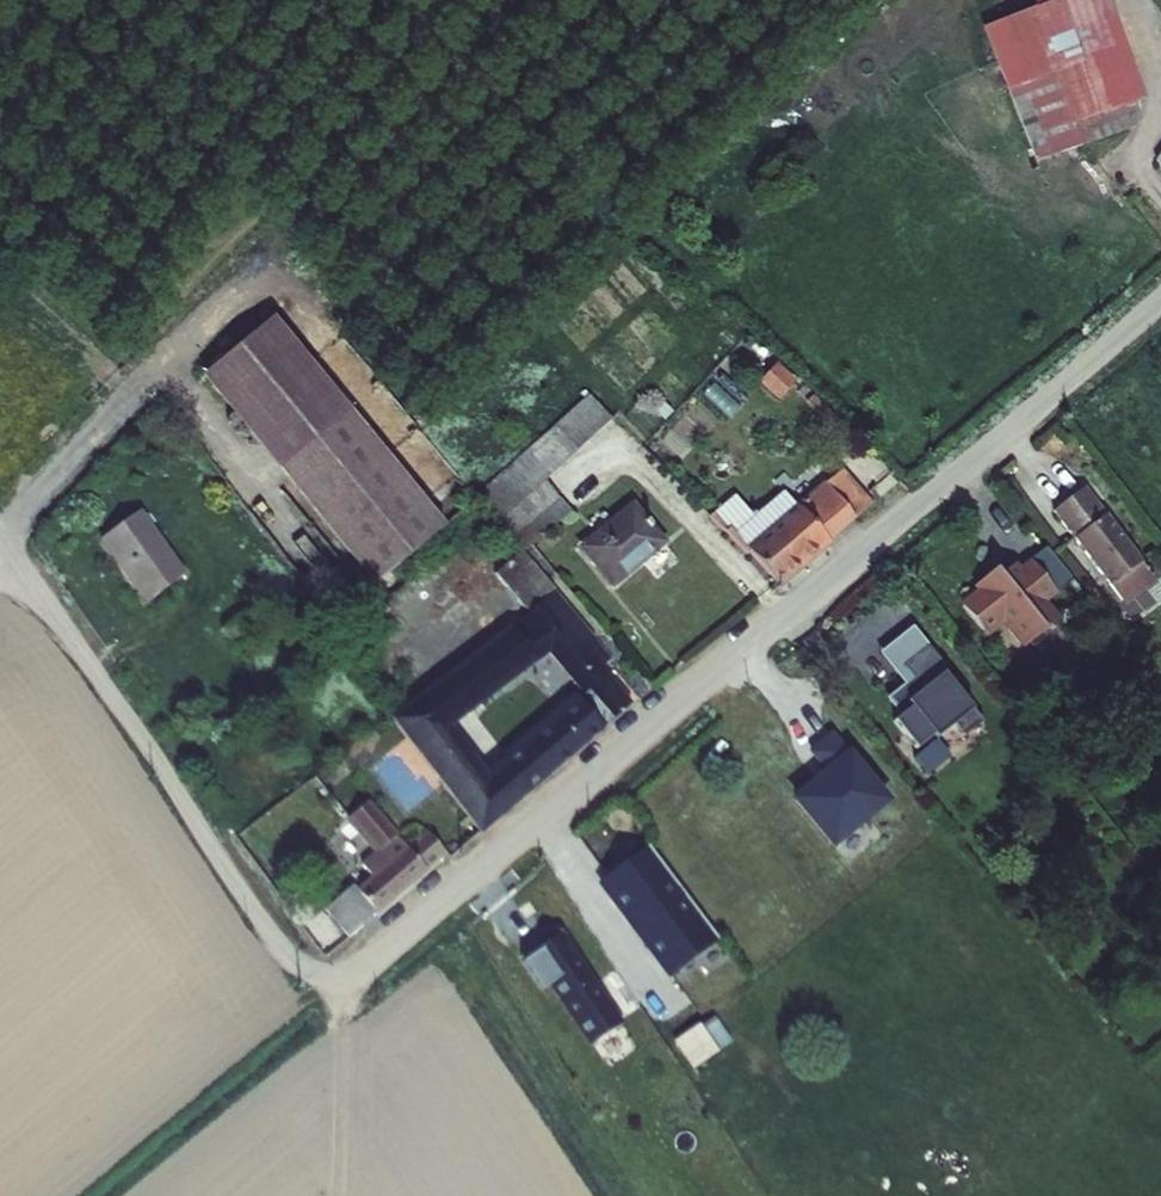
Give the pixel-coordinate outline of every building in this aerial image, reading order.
[(1096,0),(1042,0),(1050,24),(1002,40),(1049,176),(1148,142),(1141,121),(1160,115),(1120,0),(1099,8),(1096,0)] [(211,398),(382,608),(453,551),(282,341),(211,398)] [(783,397),(799,379),(779,361),(762,379),(783,397)] [(630,440),(609,415),(489,519),(538,576),(587,534),(559,502),(630,440)] [(858,489),(842,503),(870,537),(887,523),(858,489)] [(775,535),(753,510),(728,532),(792,605),(870,537),(842,503),(818,524),(804,509),(775,535)] [(1099,506),(1069,529),(1126,602),(1128,601),(1138,615),(1160,598),(1160,587),(1155,580),(1157,579),(1099,506)] [(679,566),(647,527),(592,573),(625,611),(679,566)] [(202,597),(156,531),(118,558),(163,624),(202,597)] [(523,647),(407,742),(433,776),(464,752),(562,671),(600,718),(501,800),(470,823),(492,852),(648,725),(638,712),(646,706),(541,577),(513,599),(545,638),(538,644),(548,656),(538,664),(523,647)] [(1071,606),(1049,578),(1034,590),(1028,582),(1017,591),(1012,585),(995,599),(1003,609),(995,615),(992,611),(979,622),(1001,650),(1022,633),(1044,660),(1072,637),(1056,618),(1071,606)] [(946,662),(931,644),(898,671),(925,704),(933,698),(920,683),(946,662)] [(969,691),(946,662),(920,683),(933,698),(925,704),(910,717),(921,732),(912,739),(935,768),(952,753),(955,756),(973,741),(983,753),(1002,739),(965,694),(969,691)] [(824,767),(788,796),(831,849),(892,800),(835,730),(810,750),(824,767)] [(501,800),(464,752),(433,776),(470,823),(501,800)] [(425,821),(403,835),(415,852),(436,838),(425,821)] [(424,873),(381,822),(362,838),(395,876),(399,872),(409,885),(365,923),(383,943),(462,876),(444,855),(424,873)] [(613,853),(608,846),(579,867),(598,893),(626,872),(691,959),(714,942),(651,859),(661,852),(644,829),(613,853)] [(539,990),(549,984),(589,1044),(626,1020),(565,929),(519,960),(539,990)] [(675,1039),(693,1066),(735,1038),(718,1011),(675,1039)]
